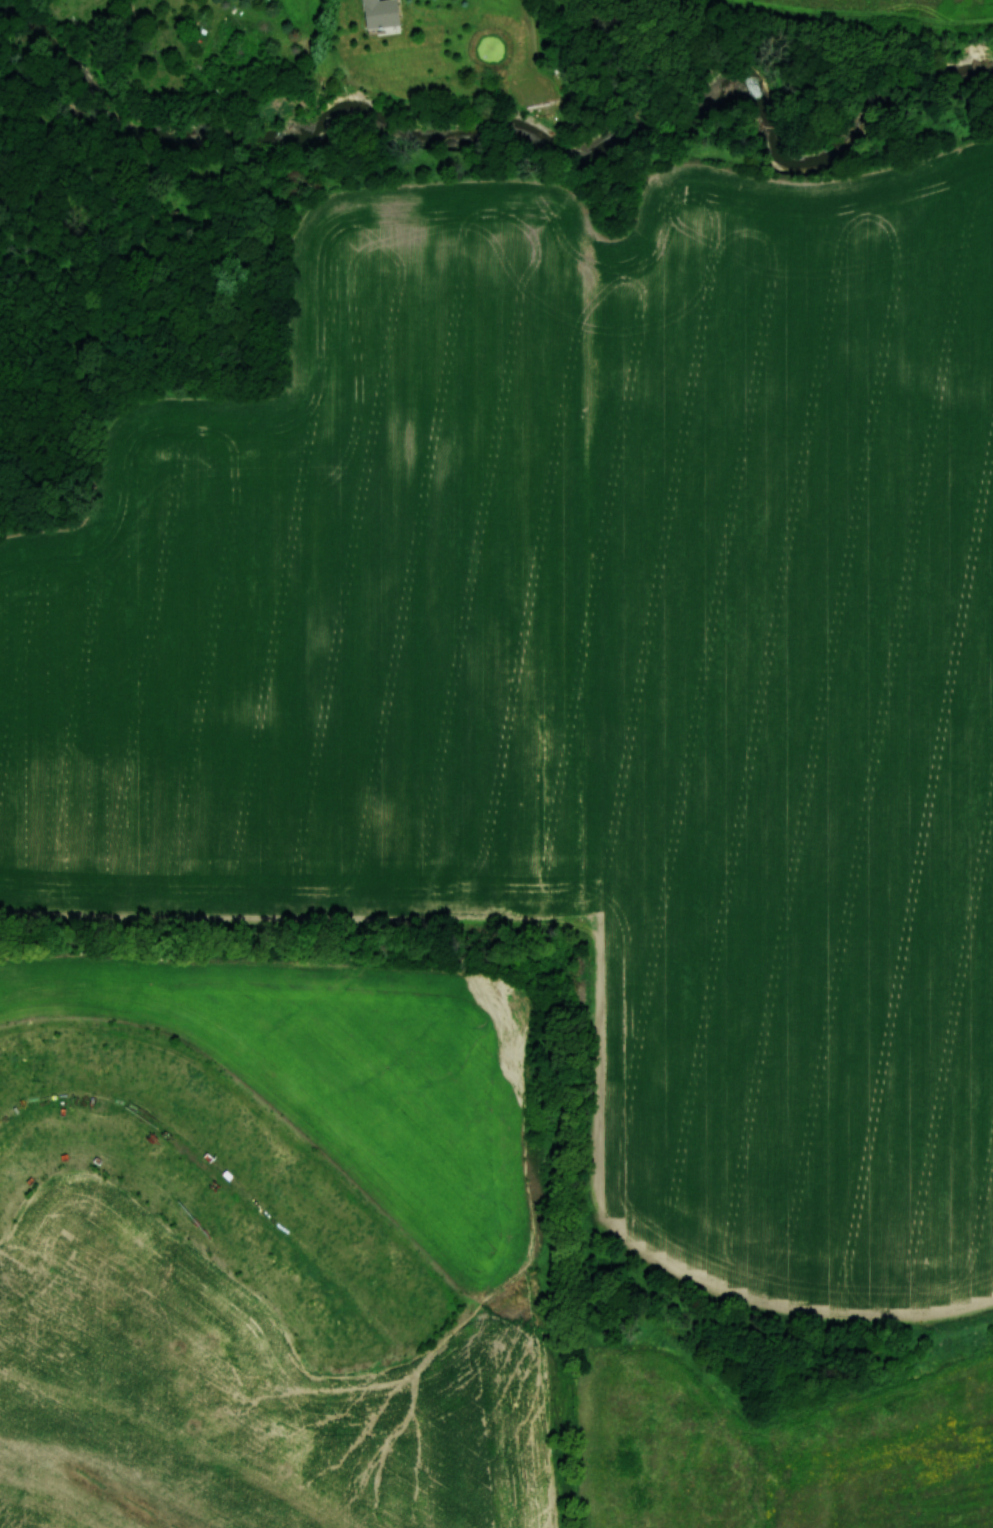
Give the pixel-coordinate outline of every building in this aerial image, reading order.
[(396,0),(361,0),(363,29),(398,26),(396,0)]
